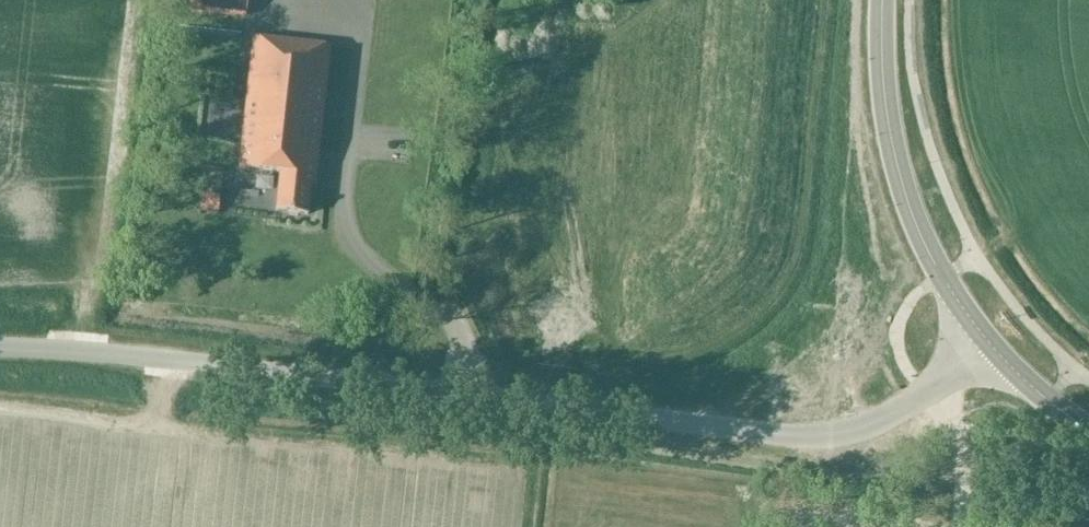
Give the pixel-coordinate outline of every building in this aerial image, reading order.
[(184,11),(245,16),(247,0),(185,0),(184,11)] [(239,168),(280,173),(276,211),(308,215),(312,186),(316,187),(332,46),(254,38),(239,168)]
